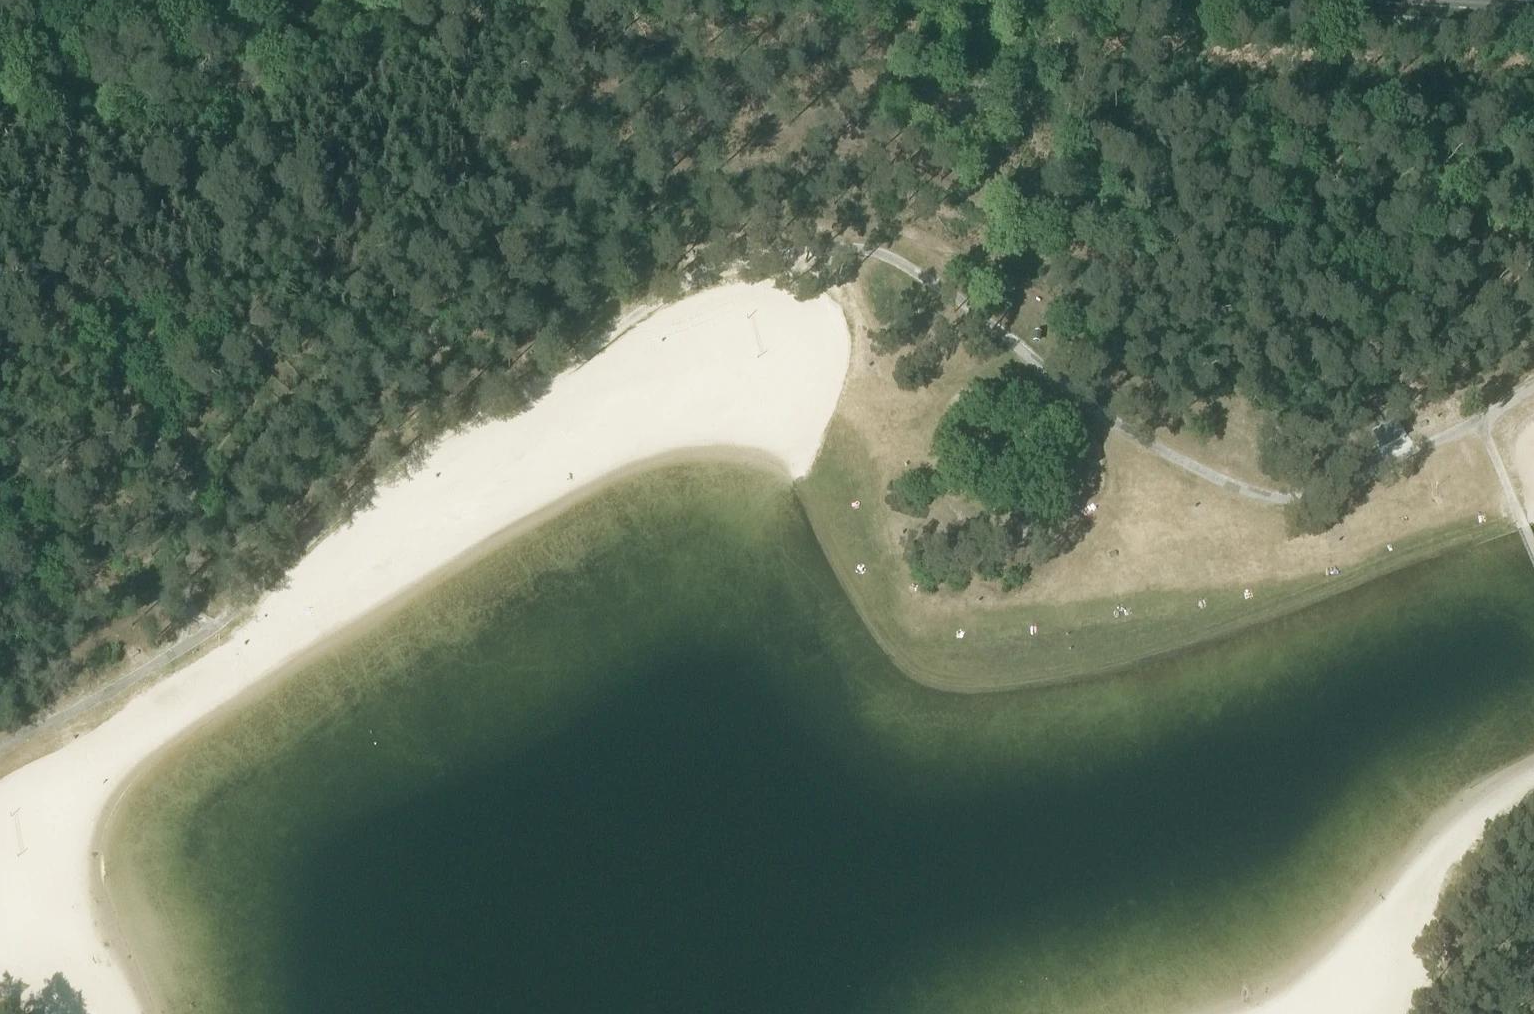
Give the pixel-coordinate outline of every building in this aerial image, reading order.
[(1380,451),(1402,440),(1394,424),(1372,435),(1380,451)] [(200,593),(205,588),(201,584),(196,588),(200,593)]
